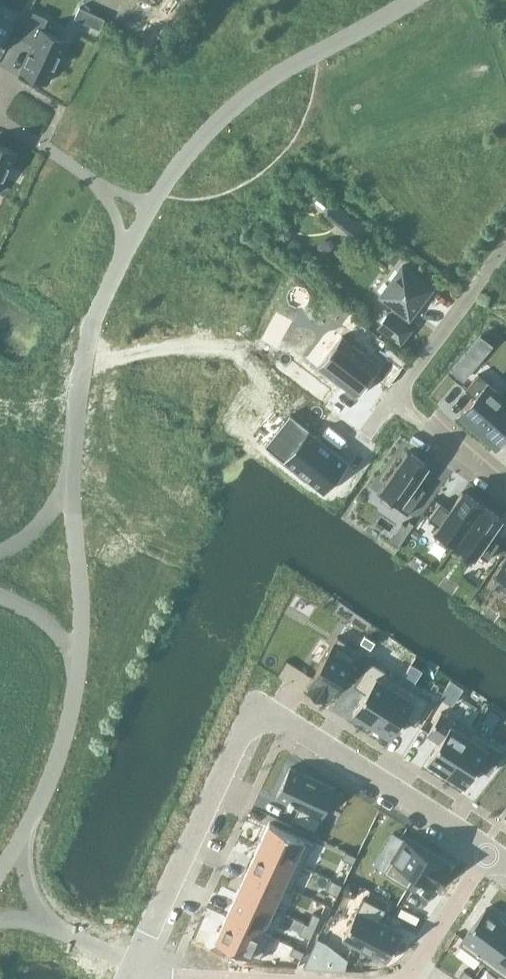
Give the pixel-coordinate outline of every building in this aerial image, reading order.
[(22,70),(48,83),(67,41),(42,29),(47,19),(35,13),(21,38),(33,43),(22,70)] [(105,19),(92,13),(87,24),(100,30),(105,19)] [(14,23),(0,14),(0,47),(14,23)] [(16,152),(0,144),(0,187),(16,152)] [(334,202),(326,212),(334,218),(342,209),(334,202)] [(356,220),(349,230),(358,237),(366,228),(356,220)] [(278,227),(277,232),(280,237),(285,238),(290,235),(291,230),(288,225),(283,224),(278,227)] [(410,320),(434,289),(403,266),(379,297),(393,308),(379,327),(401,344),(412,329),(406,324),(410,320)] [(339,334),(315,366),(353,396),(378,365),(339,334)] [(474,368),(462,357),(452,370),(464,380),(474,368)] [(475,397),(460,413),(462,415),(478,429),(505,397),(479,374),(466,389),(475,397)] [(478,429),(496,445),(505,434),(505,396),(505,397),(478,429)] [(284,417),(261,450),(306,480),(308,476),(327,488),(346,460),(284,417)] [(408,451),(378,493),(409,515),(426,490),(416,483),(428,465),(408,451)] [(440,503),(429,520),(438,526),(433,534),(454,549),(459,541),(484,506),(463,491),(450,509),(440,503)] [(484,506),(459,541),(488,560),(500,543),(490,536),(502,519),(484,506)] [(493,575),(505,584),(505,557),(493,575)] [(365,635),(361,642),(371,648),(376,641),(365,635)] [(310,686),(308,689),(328,702),(360,650),(338,636),(308,685),(310,686)] [(366,693),(354,712),(373,724),(402,679),(371,660),(354,685),(366,693)] [(402,679),(373,724),(374,725),(392,736),(404,717),(416,725),(432,699),(402,679)] [(442,712),(428,733),(440,741),(428,760),(447,772),(475,727),(474,727),(472,731),(442,712)] [(447,772),(466,784),(478,765),(490,773),(505,747),(475,727),(447,772)] [(291,767),(277,796),(300,807),(294,820),(316,830),(336,788),(291,767)] [(270,823),(260,845),(304,865),(314,843),(270,823)] [(399,823),(394,831),(405,838),(410,830),(399,823)] [(405,838),(384,872),(408,887),(416,875),(439,889),(451,869),(448,867),(449,865),(405,838)] [(260,845),(249,869),(293,889),(304,865),(260,845)] [(346,851),(343,858),(353,863),(357,856),(346,851)] [(381,853),(375,863),(385,869),(391,859),(381,853)] [(249,869),(238,892),(273,909),(283,887),(292,891),(293,889),(249,869)] [(332,880),(327,891),(338,897),(343,886),(332,880)] [(238,892),(227,916),(271,936),(272,935),(263,931),(273,909),(238,892)] [(364,897),(343,939),(387,961),(402,932),(380,921),(386,909),(364,897)] [(460,944),(485,962),(505,933),(505,923),(486,908),(460,944)] [(310,912),(305,923),(316,928),(321,917),(310,912)] [(227,916),(216,939),(260,959),(271,936),(227,916)] [(305,923),(300,934),(311,939),(316,928),(305,923)] [(485,962),(505,978),(505,933),(485,962)] [(304,967),(304,968),(345,970),(347,960),(327,944),(317,940),(304,967)] [(294,946),(290,953),(301,959),(305,951),(294,946)] [(458,978),(473,978),(475,977),(465,970),(458,978)]
